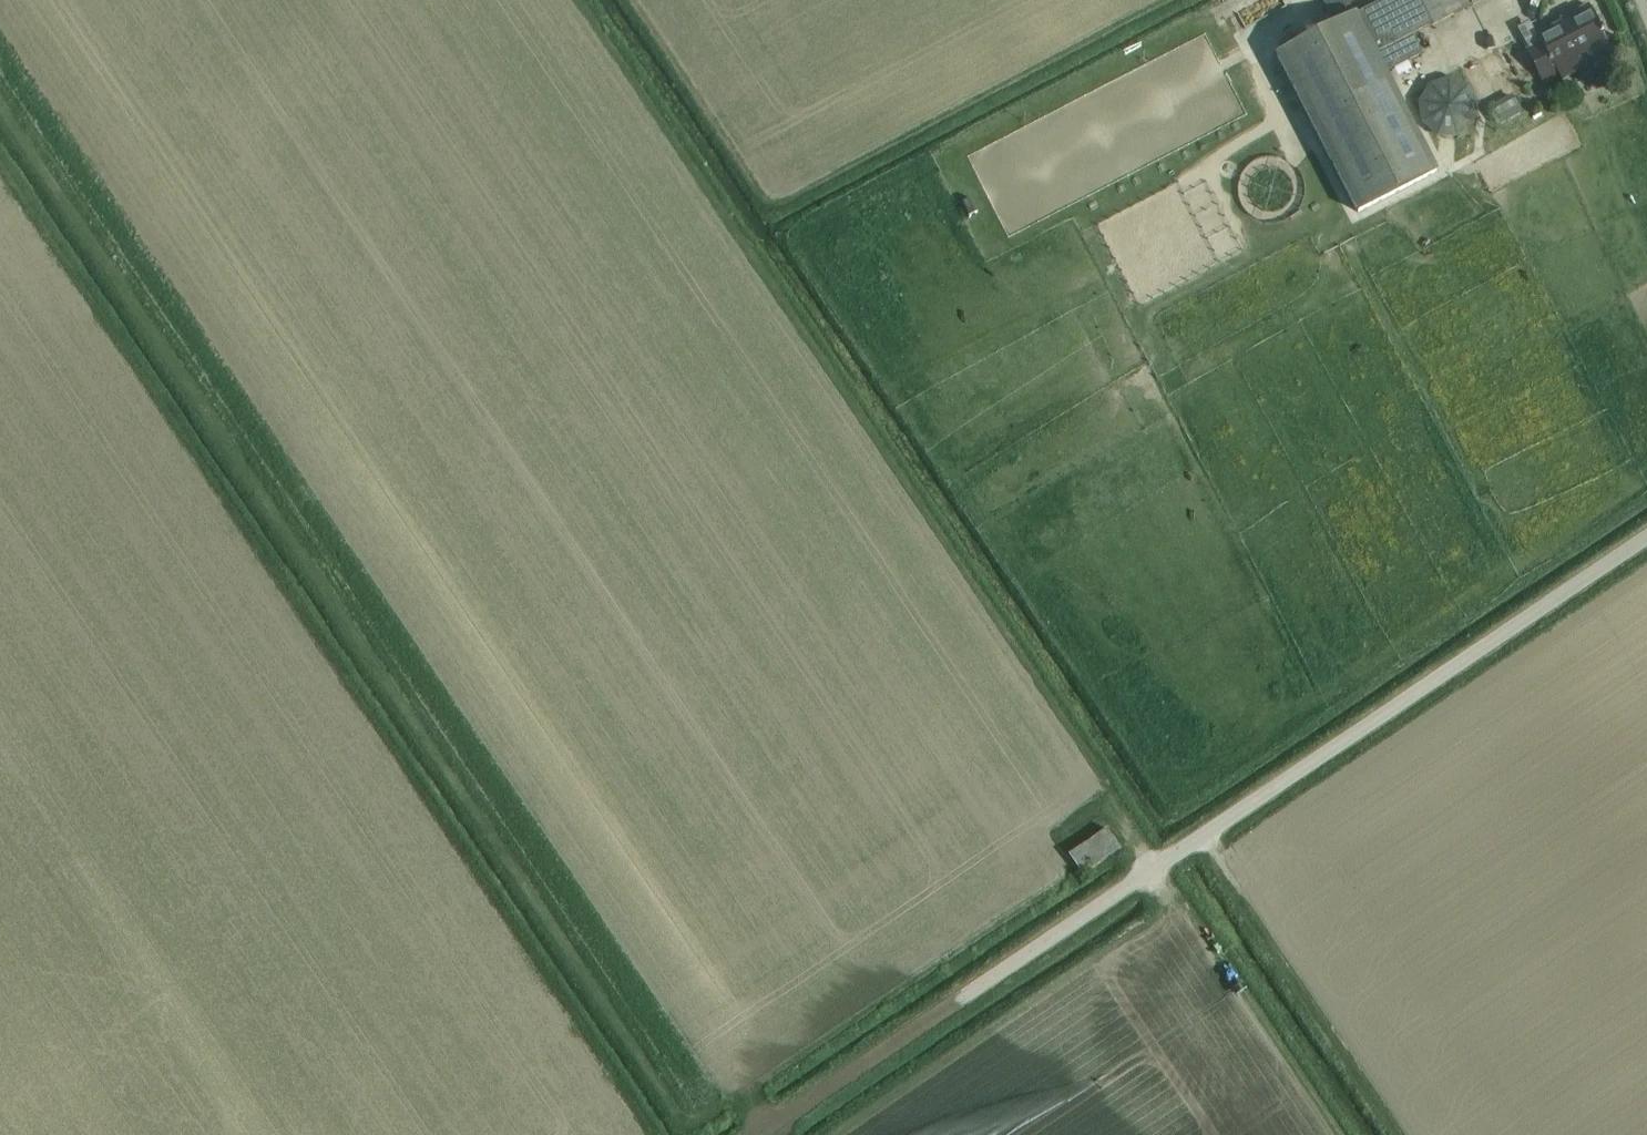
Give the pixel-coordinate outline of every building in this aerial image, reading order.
[(1277,53),(1359,211),(1438,171),(1387,71),(1423,52),(1414,34),(1431,25),(1432,26),(1483,0),(1383,0),(1357,13),(1356,12),(1277,53)] [(1351,3),(1349,0),(1324,0),(1331,14),(1351,3)] [(1608,40),(1589,4),(1562,18),(1564,21),(1539,34),(1543,41),(1527,49),(1544,82),(1562,73),(1558,66),(1608,40)] [(1522,47),(1508,54),(1524,86),(1538,79),(1522,47)] [(1428,83),(1418,102),(1421,123),(1436,137),(1457,137),(1474,124),(1478,103),(1468,84),(1448,77),(1428,83)] [(1512,94),(1487,108),(1497,125),(1521,112),(1512,94)] [(1107,827),(1070,852),(1083,873),(1120,847),(1107,827)]
